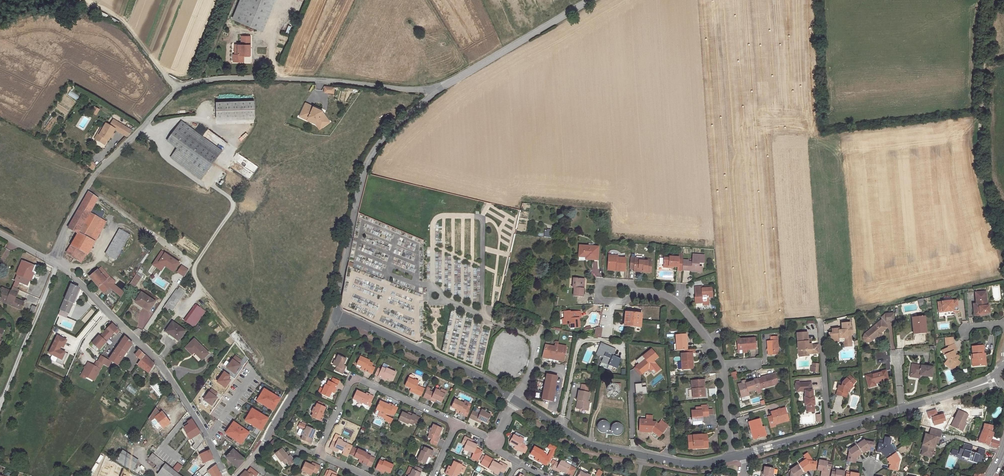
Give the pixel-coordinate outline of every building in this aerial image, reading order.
[(262,30),(274,0),(240,0),(233,18),(262,30)] [(250,55),(250,40),(242,40),(241,45),(238,45),(238,55),(234,54),(233,54),(234,60),(244,60),(244,55),(250,55)] [(70,91),(68,95),(76,100),(79,97),(70,91)] [(254,117),(253,101),(216,102),(216,118),(254,117)] [(313,107),(306,104),(300,116),(308,119),(309,117),(318,121),(322,127),(330,122),(324,114),(322,113),(323,111),(313,107)] [(94,106),(91,112),(96,115),(100,109),(94,106)] [(318,121),(309,117),(308,119),(308,120),(316,124),(320,129),(322,127),(318,121)] [(116,130),(128,137),(133,130),(118,121),(113,127),(110,125),(107,130),(105,129),(101,136),(103,137),(100,142),(104,145),(107,140),(109,141),(116,130)] [(171,158),(201,180),(222,152),(182,122),(167,142),(177,150),(171,158)] [(199,124),(195,131),(204,137),(209,131),(199,124)] [(88,192),(68,228),(78,233),(89,212),(93,207),(97,198),(88,192)] [(100,211),(93,207),(89,212),(97,217),(100,211)] [(97,217),(89,212),(78,233),(66,253),(81,262),(86,254),(88,254),(105,222),(97,217)] [(129,235),(121,230),(107,256),(115,260),(129,235)] [(589,248),(589,246),(579,245),(578,256),(588,257),(590,257),(590,259),(597,260),(598,249),(592,249),(589,248)] [(155,267),(161,271),(164,266),(167,262),(171,265),(168,269),(173,272),(179,263),(172,259),(171,260),(169,259),(170,257),(167,255),(166,257),(164,255),(165,254),(161,251),(154,262),(158,264),(155,267)] [(682,260),(683,254),(678,253),(678,258),(669,257),(669,258),(664,258),(663,267),(669,267),(669,266),(672,266),(678,267),(677,270),(681,270),(682,270),(682,260)] [(73,259),(73,258),(66,254),(63,257),(71,262),(73,259)] [(688,260),(682,260),(682,270),(687,270),(687,269),(691,269),(691,271),(701,272),(700,269),(700,267),(698,267),(698,263),(703,263),(704,255),(692,254),(692,262),(688,262),(688,260)] [(613,257),(613,256),(608,255),(608,268),(615,268),(615,267),(616,268),(616,270),(624,271),(625,258),(617,257),(613,257)] [(643,258),(630,258),(629,269),(633,269),(641,269),(641,271),(649,272),(650,261),(643,261),(643,258)] [(16,276),(15,280),(27,285),(34,267),(21,261),(15,275),(16,276)] [(188,271),(181,266),(177,273),(184,277),(188,271)] [(120,297),(123,292),(121,290),(113,284),(112,283),(114,281),(110,278),(101,267),(89,277),(103,293),(104,292),(110,287),(112,290),(120,297)] [(140,278),(135,275),(129,283),(134,287),(140,278)] [(581,289),(582,279),(573,278),(572,288),(574,288),(573,296),(582,296),(583,289),(581,289)] [(27,285),(15,280),(12,287),(24,292),(27,285)] [(78,288),(70,285),(60,310),(68,313),(78,288)] [(24,292),(12,287),(10,291),(8,296),(20,301),(24,292)] [(710,287),(704,288),(701,288),(701,287),(695,287),(695,295),(696,295),(696,297),(694,297),(695,303),(703,302),(703,305),(708,304),(707,297),(712,297),(711,287),(710,287)] [(10,291),(2,288),(0,293),(0,301),(5,303),(8,296),(10,291)] [(985,291),(975,292),(976,303),(973,304),(974,314),(985,313),(991,312),(990,305),(987,305),(986,305),(985,291)] [(134,303),(147,312),(153,303),(140,295),(134,303)] [(8,296),(5,303),(20,309),(23,302),(20,301),(8,296)] [(953,311),(958,311),(957,300),(937,302),(939,313),(953,311)] [(195,304),(183,320),(193,328),(206,312),(195,304)] [(570,311),(564,312),(564,319),(562,319),(563,324),(570,324),(570,327),(578,327),(578,318),(580,318),(579,312),(570,312),(570,311)] [(641,314),(626,312),(625,326),(640,327),(641,314)] [(894,321),(894,313),(886,314),(882,317),(886,322),(894,321)] [(924,317),(912,318),(913,334),(926,333),(924,317)] [(887,327),(881,320),(865,334),(871,341),(877,335),(879,337),(882,334),(881,333),(887,327)] [(185,332),(171,322),(165,332),(179,341),(185,332)] [(842,328),(832,329),(832,332),(829,333),(829,336),(830,336),(831,340),(840,339),(839,338),(843,338),(843,341),(843,342),(851,342),(851,335),(852,335),(851,326),(850,326),(850,323),(842,323),(842,328)] [(119,331),(112,324),(107,329),(100,337),(99,336),(92,343),(99,349),(114,332),(116,334),(119,331)] [(807,338),(807,332),(797,333),(798,354),(803,354),(803,356),(808,355),(808,354),(808,349),(811,349),(811,350),(814,353),(818,353),(818,345),(811,345),(811,344),(810,344),(810,341),(810,338),(807,338)] [(675,335),(676,350),(684,350),(687,349),(685,335),(675,335)] [(62,365),(68,354),(66,353),(64,354),(62,353),(61,351),(59,350),(60,346),(63,347),(66,340),(57,336),(48,353),(58,358),(56,362),(62,365)] [(132,343),(125,336),(122,339),(121,342),(117,347),(124,354),(132,343)] [(771,341),(767,341),(768,355),(778,354),(776,336),(771,337),(771,341)] [(949,345),(947,346),(948,348),(943,350),(945,354),(947,359),(946,360),(945,362),(949,366),(949,367),(953,370),(956,365),(957,366),(960,362),(956,360),(959,357),(956,355),(955,356),(953,351),(954,350),(956,350),(954,343),(953,344),(952,337),(945,337),(945,344),(949,344),(949,345)] [(737,350),(746,349),(755,349),(754,338),(737,339),(737,350)] [(207,353),(194,340),(186,348),(192,355),(194,352),(201,359),(207,353)] [(603,357),(607,346),(601,343),(596,354),(603,357)] [(554,347),(545,345),(542,357),(562,361),(565,346),(557,345),(555,345),(554,347)] [(981,354),(983,353),(982,345),(972,346),(972,355),(973,359),(971,359),(972,364),(976,364),(977,366),(983,365),(983,358),(981,358),(981,354)] [(615,349),(607,346),(603,357),(601,362),(612,366),(617,368),(621,359),(612,356),(615,349)] [(111,362),(112,362),(117,365),(124,354),(117,347),(108,360),(111,362)] [(641,374),(648,369),(653,374),(659,369),(652,361),(657,357),(651,349),(642,356),(642,355),(635,361),(638,364),(635,366),(636,367),(633,369),(639,375),(641,374)] [(687,349),(684,350),(684,354),(681,354),(682,369),(691,368),(690,360),(692,360),(691,353),(694,353),(694,349),(687,349)] [(144,355),(139,350),(135,355),(140,360),(144,355)] [(367,354),(362,352),(356,364),(361,366),(363,367),(362,369),(368,372),(371,366),(372,364),(368,363),(369,361),(365,359),(367,354)] [(154,364),(144,355),(140,360),(137,365),(149,373),(154,364)] [(100,356),(97,361),(102,364),(108,367),(111,362),(108,360),(100,356)] [(342,367),(343,365),(346,359),(338,356),(333,365),(336,367),(335,371),(342,374),(345,368),(342,367)] [(233,360),(227,368),(234,374),(240,366),(233,360)] [(97,361),(96,361),(94,366),(88,363),(81,374),(86,376),(94,381),(102,364),(97,361)] [(383,364),(382,366),(380,370),(377,376),(384,379),(385,377),(386,378),(392,380),(395,372),(386,368),(387,365),(383,364)] [(916,374),(919,375),(931,376),(932,368),(912,365),(910,376),(915,377),(916,374)] [(885,371),(866,376),(869,387),(875,385),(875,383),(887,380),(885,371)] [(557,377),(547,374),(545,383),(542,399),(552,402),(557,377)] [(761,378),(758,380),(760,388),(760,389),(777,384),(774,374),(761,378)] [(850,383),(854,379),(849,375),(843,383),(842,387),(840,386),(839,386),(836,395),(846,397),(847,392),(847,391),(848,390),(848,389),(852,385),(850,383)] [(418,382),(408,378),(405,386),(411,389),(412,389),(411,392),(417,394),(421,387),(417,385),(418,382)] [(703,380),(691,381),(692,397),(705,396),(703,380)] [(742,385),(738,386),(740,396),(748,393),(748,391),(756,389),(760,388),(758,380),(745,383),(742,384),(742,385)] [(161,388),(156,381),(151,385),(156,392),(161,388)] [(330,383),(328,382),(327,386),(325,385),(323,389),(321,394),(329,398),(331,392),(332,390),(334,391),(337,385),(330,383)] [(806,412),(814,411),(813,405),(814,405),(814,396),(813,396),(812,390),(811,382),(796,383),(796,391),(805,390),(805,397),(804,397),(805,405),(806,405),(806,412)] [(642,384),(635,384),(636,394),(647,393),(646,387),(642,387),(642,384)] [(280,399),(264,389),(257,401),(273,411),(280,399)] [(434,399),(435,399),(441,402),(445,395),(435,390),(434,393),(429,391),(426,398),(433,401),(434,399)] [(619,400),(620,398),(620,395),(619,393),(617,391),(615,390),(612,390),(609,391),(607,392),(606,395),(606,398),(607,400),(609,402),(612,403),(614,403),(617,402),(619,400)] [(357,402),(361,404),(362,406),(367,408),(369,407),(370,404),(367,402),(370,395),(366,393),(365,395),(357,391),(353,399),(357,401),(357,402)] [(580,392),(579,391),(577,400),(578,400),(579,400),(578,408),(587,410),(589,402),(587,401),(589,393),(580,392)] [(458,410),(457,413),(463,415),(466,409),(467,407),(463,405),(464,404),(454,399),(451,407),(457,410),(458,410)] [(389,405),(380,401),(376,410),(380,411),(380,413),(385,415),(386,412),(390,414),(394,406),(389,404),(389,405)] [(325,408),(317,404),(315,408),(314,407),(312,412),(314,414),(312,418),(321,421),(323,417),(321,417),(325,408)] [(701,414),(707,414),(707,409),(707,407),(696,408),(696,411),(691,411),(692,425),(701,425),(701,421),(702,421),(701,416),(701,414)] [(931,418),(934,426),(943,423),(943,420),(945,420),(943,412),(937,414),(935,407),(924,411),(927,420),(931,418)] [(772,416),(767,417),(770,427),(775,426),(774,424),(774,423),(788,419),(784,408),(771,412),(772,416)] [(268,419),(252,409),(245,421),(261,431),(268,419)] [(491,415),(481,411),(479,414),(475,412),(472,419),(479,422),(480,420),(481,420),(487,423),(491,415)] [(968,415),(964,414),(959,411),(955,418),(953,417),(949,425),(962,432),(966,423),(964,422),(968,415)] [(170,423),(161,412),(159,414),(154,417),(151,414),(148,419),(158,432),(170,423)] [(409,415),(407,415),(402,412),(398,420),(408,424),(409,422),(413,424),(413,422),(416,416),(410,413),(409,415)] [(652,416),(646,416),(646,421),(648,421),(648,422),(639,422),(639,429),(651,430),(659,436),(667,426),(660,421),(658,424),(655,423),(651,423),(652,416)] [(190,435),(198,430),(192,420),(183,425),(190,435)] [(752,430),(754,438),(766,435),(764,427),(761,428),(759,420),(748,422),(751,430),(752,430)] [(249,433),(234,422),(226,433),(241,444),(249,433)] [(612,436),(612,435),(615,436),(618,437),(620,436),(622,434),(624,432),(623,429),(622,426),(620,425),(617,424),(614,425),(612,427),(611,429),(611,432),(609,432),(610,429),(610,426),(608,424),(606,422),(603,422),(601,422),(598,424),(597,427),(597,430),(599,432),(601,434),(604,434),(607,434),(606,435),(612,436)] [(304,431),(303,430),(301,435),(304,436),(302,440),(310,444),(312,440),(311,439),(315,430),(312,429),(306,426),(299,423),(298,427),(305,430),(304,431)] [(431,440),(437,442),(439,438),(438,437),(442,429),(433,425),(431,429),(430,429),(428,433),(431,435),(429,439),(431,440)] [(979,441),(989,445),(989,444),(998,446),(1000,439),(992,438),(994,432),(989,431),(991,426),(985,425),(984,428),(979,441)] [(198,430),(190,435),(187,437),(189,440),(192,438),(191,438),(200,433),(198,430)] [(925,434),(923,445),(926,445),(925,449),(923,449),(922,454),(931,456),(933,447),(935,442),(937,442),(938,443),(941,432),(931,430),(930,435),(925,434)] [(200,433),(191,438),(192,438),(195,443),(192,447),(196,450),(197,449),(202,443),(204,440),(200,433)] [(336,449),(338,449),(344,452),(347,444),(338,440),(340,436),(336,434),(329,448),(335,451),(336,449)] [(509,442),(516,446),(517,447),(516,449),(522,452),(525,446),(525,445),(521,443),(523,440),(513,435),(509,442)] [(702,445),(703,447),(707,447),(706,435),(688,436),(688,446),(702,445)] [(469,442),(470,439),(465,437),(461,444),(465,446),(464,449),(474,453),(477,445),(471,442),(469,442)] [(891,438),(885,437),(884,442),(884,445),(878,443),(877,451),(880,452),(881,452),(882,451),(884,454),(886,457),(894,451),(889,445),(891,438)] [(869,450),(873,451),(874,443),(867,441),(866,442),(864,440),(857,445),(862,453),(866,450),(868,448),(869,450)] [(206,452),(202,443),(197,449),(203,464),(213,459),(209,451),(206,452)] [(985,453),(978,451),(977,454),(971,452),(973,445),(964,443),(963,449),(961,448),(959,454),(964,455),(963,457),(973,459),(973,461),(978,462),(979,460),(983,461),(985,453)] [(543,451),(534,446),(530,454),(535,457),(537,458),(535,460),(545,465),(547,462),(549,463),(557,448),(550,444),(547,448),(551,450),(547,456),(542,453),(543,451)] [(371,455),(352,446),(348,455),(359,459),(361,460),(360,462),(366,465),(370,457),(371,455)] [(847,461),(855,463),(856,459),(855,458),(858,456),(861,454),(855,446),(848,451),(850,453),(849,454),(847,461)] [(433,452),(425,448),(423,451),(421,450),(421,451),(417,460),(425,463),(427,458),(428,456),(430,457),(433,452)] [(286,455),(285,453),(281,449),(274,454),(281,462),(283,461),(285,464),(287,463),(292,459),(287,453),(286,455)] [(233,450),(226,457),(237,468),(244,460),(233,450)] [(121,453),(116,461),(132,471),(137,463),(121,453)] [(815,470),(815,469),(816,462),(811,461),(812,460),(807,453),(803,456),(806,459),(799,464),(804,472),(808,470),(810,468),(811,469),(815,470)] [(890,465),(889,469),(891,469),(897,471),(898,463),(897,462),(900,460),(895,453),(887,459),(889,462),(891,465),(890,465)] [(161,460),(152,454),(148,459),(156,465),(161,460)] [(489,468),(488,469),(495,473),(498,474),(500,471),(504,473),(507,466),(502,463),(500,465),(499,464),(493,461),(494,460),(485,455),(481,464),(489,468)] [(371,467),(375,459),(370,457),(366,465),(371,467)] [(385,459),(381,457),(376,469),(382,472),(383,470),(384,471),(390,473),(393,465),(384,461),(385,459)] [(165,464),(161,460),(156,465),(154,468),(159,472),(165,464)] [(831,465),(827,464),(827,462),(819,460),(817,470),(821,471),(823,471),(822,475),(829,475),(831,465)] [(561,461),(559,464),(556,462),(552,469),(557,472),(559,470),(561,471),(571,475),(573,475),(577,469),(561,461)] [(313,466),(311,465),(305,462),(302,470),(311,475),(313,472),(316,473),(320,466),(314,463),(313,466)] [(447,468),(444,474),(449,475),(453,475),(454,474),(457,475),(459,471),(463,473),(465,467),(461,466),(462,465),(454,462),(451,467),(450,469),(447,468)] [(164,475),(180,475),(165,464),(159,472),(164,475)] [(215,465),(211,469),(216,475),(219,475),(220,475),(215,465)] [(799,475),(803,473),(797,465),(790,470),(791,473),(790,475),(799,475)] [(764,472),(763,475),(761,474),(761,475),(773,475),(774,469),(764,467),(764,472)] [(240,475),(252,475),(253,475),(256,475),(258,474),(250,468),(247,472),(245,471),(240,475)]
